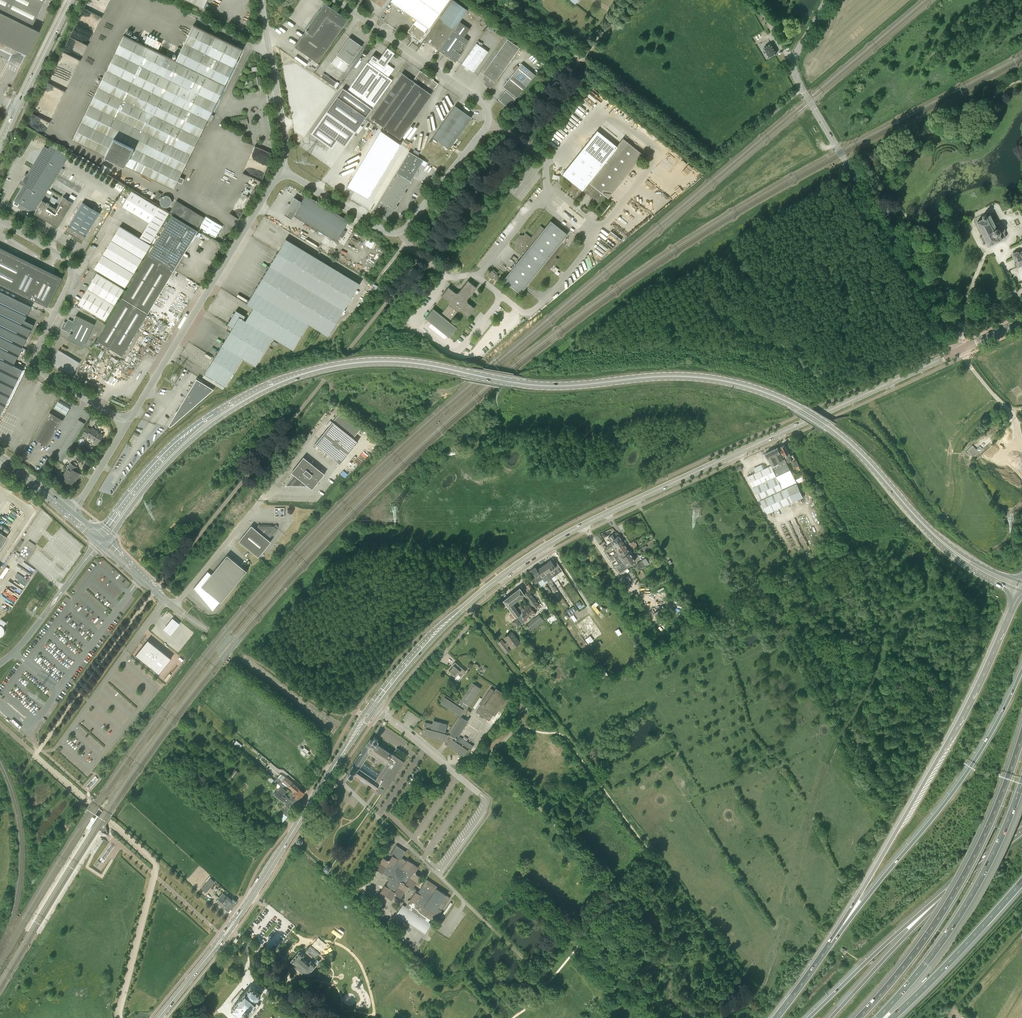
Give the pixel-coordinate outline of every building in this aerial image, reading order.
[(26,55),(38,31),(30,27),(44,0),(0,0),(0,42),(26,55)] [(448,2),(449,0),(391,0),(391,1),(429,28),(448,2)] [(450,58),(455,62),(461,53),(460,53),(469,40),(464,37),(470,29),(460,21),(468,10),(454,0),(453,0),(439,19),(454,30),(439,50),(450,58)] [(306,31),(295,47),(318,63),(348,20),(325,3),(305,30),(306,31)] [(424,40),(439,50),(454,30),(439,19),(424,40)] [(414,37),(420,41),(426,32),(414,24),(408,32),(411,34),(412,33),(415,35),(414,37)] [(124,35),(73,140),(173,189),(242,49),(193,25),(176,61),(124,35)] [(349,37),(337,55),(349,64),(361,48),(362,46),(349,37)] [(508,39),(491,62),(483,74),(486,76),(484,80),(487,82),(485,85),(491,89),(495,82),(520,48),(508,39)] [(489,52),(476,43),(461,64),(474,73),(489,52)] [(763,48),(769,58),(776,54),(771,44),(763,48)] [(367,62),(347,91),(343,88),(337,96),(366,117),(392,80),(388,77),(394,69),(377,57),(372,65),(367,62)] [(506,91),(498,99),(508,107),(507,109),(516,99),(515,99),(517,97),(517,98),(535,75),(522,64),(503,86),(507,90),(506,91)] [(413,81),(402,73),(370,118),(400,139),(432,94),(431,93),(438,83),(420,71),(413,81)] [(329,100),(336,89),(318,76),(310,87),(329,100)] [(469,121),(468,114),(455,105),(433,137),(449,149),(469,121)] [(248,124),(247,118),(240,120),(242,131),(247,130),(246,124),(248,124)] [(368,138),(370,135),(372,137),(376,131),(370,127),(364,135),(368,138)] [(357,192),(368,198),(386,168),(401,144),(391,137),(381,130),(364,158),(347,186),(357,192)] [(580,153),(619,184),(643,155),(623,139),(616,147),(597,131),(580,153)] [(35,211),(42,200),(68,156),(51,146),(46,154),(45,154),(43,152),(29,175),(30,180),(27,185),(26,185),(17,200),(32,209),(32,210),(35,211)] [(373,210),(388,219),(424,160),(409,151),(373,210)] [(608,198),(619,184),(580,153),(562,174),(570,180),(564,188),(576,198),(582,190),(582,191),(582,190),(598,203),(604,195),(608,198)] [(103,163),(100,169),(108,173),(111,167),(103,163)] [(122,206),(149,222),(139,238),(117,225),(92,267),(125,288),(150,245),(169,213),(132,191),(122,206)] [(349,221),(306,195),(301,202),(294,197),(284,214),(291,219),(293,215),(312,227),(310,230),(314,232),(315,229),(336,241),(349,221)] [(42,200),(35,211),(34,213),(58,227),(66,215),(73,203),(63,197),(56,209),(42,200)] [(176,201),(169,211),(198,228),(204,217),(176,201)] [(65,231),(83,241),(100,213),(83,202),(65,231)] [(983,218),(976,221),(983,235),(980,237),(980,238),(981,237),(984,243),(983,243),(984,244),(985,243),(987,242),(988,246),(999,240),(1003,239),(1002,238),(1006,236),(1005,233),(1006,230),(1004,226),(1001,226),(999,222),(995,224),(991,214),(988,216),(987,215),(985,214),(983,215),(982,217),(983,218)] [(148,255),(174,271),(198,231),(172,215),(148,255)] [(199,229),(215,239),(222,226),(206,217),(199,229)] [(519,235),(513,242),(516,244),(514,247),(522,253),(523,252),(524,254),(503,280),(520,293),(542,266),(548,271),(558,259),(555,257),(565,245),(561,242),(567,234),(550,221),(544,229),(540,226),(531,238),(525,233),(522,237),(519,235)] [(322,332),(328,336),(360,284),(286,239),(247,304),(253,308),(246,321),(243,319),(245,316),(236,310),(228,325),(233,328),(205,373),(225,385),(242,358),(256,366),(273,338),(293,349),(308,323),(322,332)] [(47,307),(59,284),(57,283),(59,279),(0,250),(0,284),(47,307)] [(1021,265),(1021,251),(1019,252),(1019,251),(1017,251),(1013,253),(1012,255),(1018,267),(1021,265)] [(122,298),(148,313),(157,298),(174,271),(148,255),(122,298)] [(496,280),(499,276),(496,274),(497,273),(497,272),(494,271),(494,270),(493,269),(492,271),(491,270),(490,272),(489,271),(489,272),(488,274),(489,275),(488,276),(489,277),(491,279),(492,279),(493,278),(496,280)] [(97,274),(78,305),(104,321),(123,290),(97,274)] [(433,309),(425,318),(449,337),(457,328),(449,322),(457,311),(460,311),(467,317),(474,308),(467,302),(467,299),(476,288),(468,281),(458,292),(455,293),(448,287),(441,296),(448,301),(449,304),(440,315),(433,309)] [(0,415),(22,370),(4,361),(31,307),(0,292),(0,415)] [(116,306),(124,294),(122,293),(114,305),(116,306)] [(148,313),(122,298),(96,340),(122,356),(148,313)] [(67,339),(83,347),(94,324),(76,315),(73,321),(72,321),(68,322),(67,321),(66,323),(64,321),(61,328),(70,333),(67,339)] [(58,350),(50,363),(72,376),(80,363),(58,350)] [(173,424),(212,389),(196,379),(170,422),(173,424)] [(59,400),(55,406),(66,414),(70,407),(59,400)] [(50,412),(34,438),(47,446),(52,437),(63,420),(50,412)] [(340,464),(358,442),(353,438),(361,428),(341,412),(315,444),(340,464)] [(85,423),(78,420),(55,458),(61,462),(85,423)] [(87,427),(83,434),(87,437),(88,435),(99,442),(103,435),(97,431),(97,432),(91,429),(91,430),(87,427)] [(1008,437),(1007,435),(1001,439),(1005,444),(1010,440),(1008,437)] [(49,454),(31,443),(24,455),(42,466),(49,454)] [(973,444),(967,450),(973,456),(979,451),(973,444)] [(785,459),(787,464),(791,462),(792,461),(789,456),(790,456),(789,454),(785,445),(779,448),(785,459)] [(785,459),(779,448),(778,448),(777,448),(766,453),(768,459),(772,466),(748,476),(748,478),(760,501),(768,513),(803,497),(797,484),(805,480),(803,476),(797,479),(796,477),(794,478),(787,464),(785,459)] [(67,467),(68,469),(65,473),(68,474),(65,480),(73,485),(76,479),(75,478),(78,473),(75,471),(77,467),(71,464),(71,463),(70,463),(73,457),(67,454),(64,461),(69,464),(67,467)] [(305,462),(303,459),(295,469),(297,472),(286,486),(309,486),(312,483),(314,485),(322,475),(320,473),(321,472),(307,460),(305,462)] [(10,529),(0,522),(0,529),(7,533),(10,529)] [(251,525),(239,541),(259,557),(271,542),(269,540),(278,529),(274,526),(259,526),(256,529),(251,525)] [(604,548),(605,550),(621,540),(619,535),(610,541),(611,544),(604,548)] [(614,547),(615,550),(624,544),(621,540),(605,550),(606,552),(614,547)] [(609,557),(610,559),(627,548),(624,544),(615,550),(616,552),(609,557)] [(619,559),(620,558),(629,552),(627,548),(610,559),(612,561),(618,557),(619,559)] [(614,565),(616,567),(632,556),(629,552),(620,558),(622,560),(614,565)] [(211,574),(208,571),(194,587),(212,608),(218,600),(221,602),(247,571),(227,555),(211,574)] [(632,556),(616,567),(617,569),(620,573),(627,568),(626,566),(635,561),(632,556)] [(557,574),(559,573),(562,571),(555,561),(553,563),(551,560),(546,563),(551,570),(553,569),(557,574)] [(647,565),(645,566),(642,561),(637,564),(640,568),(642,567),(643,568),(644,567),(646,571),(650,569),(647,565)] [(541,566),(550,580),(552,582),(555,580),(549,572),(551,570),(546,563),(541,566)] [(548,582),(550,580),(541,566),(537,569),(542,577),(544,576),(548,582)] [(542,577),(537,569),(535,567),(531,570),(532,572),(529,574),(533,580),(542,594),(544,593),(542,591),(543,591),(537,582),(542,580),(544,583),(545,582),(541,577),(542,577)] [(524,595),(528,591),(532,588),(528,584),(526,586),(528,589),(526,590),(526,589),(522,592),(519,588),(511,594),(514,597),(515,596),(517,600),(524,595)] [(516,616),(517,617),(522,624),(525,621),(525,622),(536,613),(533,610),(534,609),(539,605),(528,591),(524,595),(530,604),(529,604),(523,609),(520,605),(516,608),(520,613),(516,616)] [(520,613),(516,608),(513,605),(514,604),(513,603),(517,600),(515,596),(514,597),(511,594),(501,601),(502,602),(501,604),(503,605),(504,605),(505,606),(506,605),(515,618),(517,617),(516,616),(520,613)] [(539,613),(527,624),(532,630),(544,619),(539,613)] [(164,629),(170,635),(179,624),(172,618),(164,629)] [(512,648),(520,642),(512,632),(504,638),(505,639),(504,640),(505,641),(502,643),(501,641),(499,642),(507,653),(509,651),(506,648),(510,645),(512,648)] [(585,638),(589,643),(594,639),(590,635),(585,638)] [(142,650),(140,649),(135,655),(159,674),(171,658),(150,641),(142,650)] [(449,671),(455,677),(458,674),(461,677),(466,671),(455,662),(452,664),(454,665),(449,671)] [(425,722),(422,730),(423,730),(423,731),(425,731),(423,735),(445,741),(444,743),(454,749),(464,756),(467,752),(468,753),(471,749),(456,739),(457,738),(457,737),(468,721),(466,719),(471,712),(467,709),(481,688),(472,683),(458,703),(444,693),(441,697),(443,699),(440,703),(458,716),(448,732),(437,729),(439,722),(433,721),(432,724),(425,722)] [(481,705),(476,712),(480,714),(479,716),(482,718),(483,717),(489,721),(493,714),(495,715),(508,695),(496,687),(494,690),(490,688),(479,704),(481,705)] [(375,788),(373,790),(381,795),(397,771),(404,760),(407,756),(395,748),(392,754),(376,743),(378,739),(374,737),(372,740),(370,739),(349,770),(350,770),(347,774),(351,777),(353,773),(360,778),(366,783),(367,782),(375,788)] [(241,745),(236,740),(233,744),(239,749),(242,745),(241,745)] [(306,755),(309,749),(304,746),(301,752),(306,755)] [(235,768),(231,773),(235,777),(240,772),(235,768)] [(292,789),(301,797),(304,793),(286,777),(283,781),(286,784),(292,789)] [(291,808),(296,803),(287,795),(286,796),(284,794),(287,791),(283,788),(280,785),(276,782),(274,785),(278,788),(277,790),(274,794),(288,807),(283,812),(287,816),(293,809),(291,808)] [(301,797),(292,789),(291,789),(290,791),(293,794),(293,795),(298,800),(301,797)] [(296,803),(298,800),(293,795),(293,794),(290,791),(289,793),(287,795),(296,803)] [(100,816),(97,813),(88,826),(92,828),(100,816)] [(383,857),(375,868),(382,873),(383,872),(388,875),(387,878),(389,880),(386,886),(385,885),(380,892),(391,899),(394,895),(396,895),(401,898),(408,887),(410,888),(411,890),(413,890),(415,891),(410,899),(405,907),(432,925),(441,910),(450,897),(446,895),(436,888),(437,886),(426,879),(422,885),(418,891),(413,888),(420,877),(416,874),(415,871),(418,867),(407,859),(404,864),(398,861),(400,859),(406,851),(396,845),(394,848),(390,854),(392,855),(389,859),(387,860),(383,857)] [(222,893),(216,901),(228,911),(236,902),(232,899),(232,900),(226,895),(226,896),(222,893)] [(332,931),(342,938),(345,933),(335,926),(332,931)] [(307,950),(316,958),(321,953),(311,946),(307,950)] [(307,975),(316,965),(320,961),(317,959),(314,963),(313,963),(311,960),(309,963),(302,957),(304,955),(299,951),(291,961),(294,964),(293,966),(296,969),(298,970),(302,973),(303,972),(307,975)] [(260,1005),(256,1002),(257,1002),(256,1001),(260,995),(250,987),(246,992),(245,991),(243,994),(242,993),(236,1001),(236,1002),(234,1004),(230,1009),(236,1014),(235,1016),(238,1017),(242,1017),(245,1013),(246,1014),(249,1011),(252,1013),(260,1005)]
